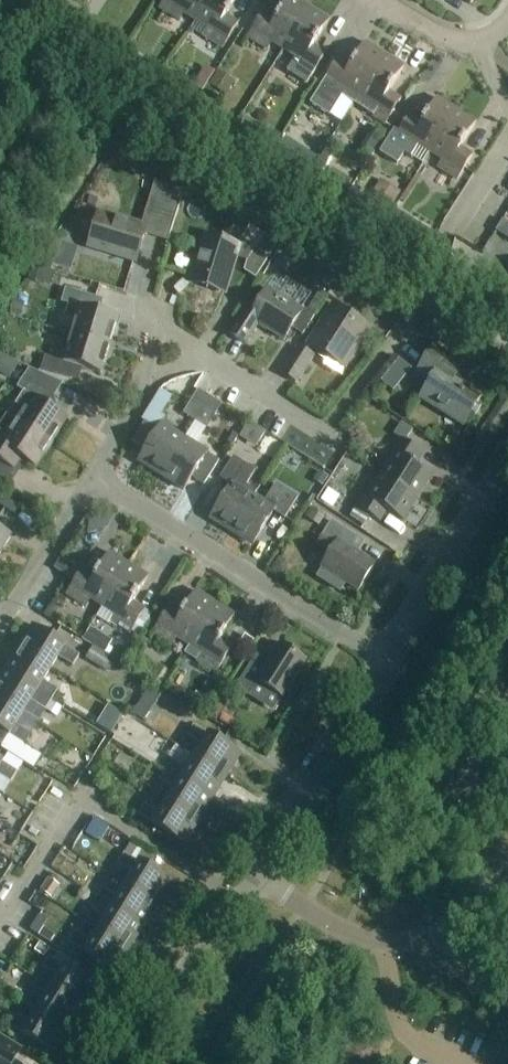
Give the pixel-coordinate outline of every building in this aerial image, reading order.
[(209,0),(164,0),(159,8),(179,21),(184,14),(196,21),(209,0)] [(196,21),(208,28),(203,36),(223,48),(238,24),(226,16),(236,0),(209,0),(196,21)] [(310,9),(296,0),(271,0),(248,37),(268,50),(272,43),(284,51),(310,9)] [(310,9),(284,51),(296,58),(286,73),(306,85),(326,54),(314,46),(330,21),(310,9)] [(356,106),(360,99),(359,98),(385,56),(365,43),(350,68),(337,60),(322,84),(310,104),(330,116),(342,97),(354,105),(356,106)] [(359,98),(360,99),(370,105),(366,112),(386,125),(401,101),(389,93),(405,68),(385,56),(359,98)] [(206,70),(194,89),(203,94),(215,75),(206,70)] [(227,98),(235,84),(218,73),(209,87),(227,98)] [(420,144),(431,151),(457,111),(437,99),(421,124),(409,116),(400,131),(395,129),(379,154),(398,166),(405,154),(411,158),(414,153),(420,144)] [(457,111),(431,151),(443,159),(438,168),(458,181),(473,156),(461,149),(476,124),(457,111)] [(265,134),(257,147),(266,153),(274,140),(265,134)] [(285,140),(273,159),(289,168),(301,149),(285,140)] [(346,193),(354,181),(341,173),(334,186),(346,193)] [(155,183),(146,213),(175,221),(184,192),(155,183)] [(386,216),(398,197),(377,184),(365,203),(386,216)] [(398,212),(387,230),(422,252),(433,234),(398,212)] [(104,215),(94,248),(136,261),(147,228),(104,215)] [(206,236),(193,279),(226,289),(235,258),(248,262),(255,250),(253,249),(251,247),(247,244),(241,241),(238,246),(206,236)] [(475,281),(453,267),(447,276),(469,290),(475,281)] [(72,335),(110,347),(118,319),(92,311),(96,298),(66,289),(62,302),(80,308),(72,335)] [(259,324),(285,340),(292,328),(302,312),(282,299),(268,290),(252,315),(246,311),(231,335),(246,344),(259,324)] [(320,293),(307,315),(314,319),(327,298),(320,293)] [(12,315),(21,316),(23,302),(14,301),(12,315)] [(346,365),(368,329),(334,308),(311,344),(346,365)] [(101,374),(110,347),(72,335),(64,362),(45,356),(41,370),(71,379),(75,366),(101,374)] [(464,427),(484,395),(457,378),(464,367),(434,347),(421,367),(434,376),(420,399),(464,427)] [(297,382),(313,357),(299,349),(284,373),(297,382)] [(399,360),(390,371),(402,380),(411,369),(399,360)] [(18,422),(51,443),(66,419),(48,407),(55,397),(63,384),(30,370),(9,401),(25,411),(18,422)] [(199,390),(184,414),(195,421),(210,398),(199,390)] [(207,429),(222,405),(210,398),(195,421),(207,429)] [(18,422),(10,417),(0,431),(0,478),(11,486),(27,462),(35,467),(51,443),(18,422)] [(249,422),(241,435),(257,446),(265,433),(249,422)] [(406,442),(413,430),(402,423),(395,434),(406,442)] [(161,476),(185,439),(162,424),(138,461),(161,476)] [(185,439),(161,476),(184,490),(192,478),(204,485),(219,461),(185,439)] [(381,475),(418,499),(432,476),(416,466),(424,454),(401,440),(393,451),(395,453),(381,475)] [(233,531),(254,498),(243,492),(256,472),(234,458),(220,479),(232,486),(212,518),(233,531)] [(322,487),(327,477),(320,473),(314,482),(322,487)] [(403,522),(418,499),(381,475),(366,498),(364,496),(350,518),(363,527),(370,516),(380,523),(387,511),(403,522)] [(254,498),(233,531),(254,545),(274,513),(285,520),(298,499),(276,485),(264,505),(254,498)] [(319,527),(325,517),(317,512),(311,522),(319,527)] [(321,537),(316,545),(321,548),(331,555),(323,568),(333,574),(327,583),(340,591),(345,582),(359,591),(375,566),(357,554),(351,551),(359,539),(331,522),(321,537)] [(10,538),(0,531),(0,555),(10,538)] [(103,607),(129,565),(109,553),(94,578),(81,570),(81,571),(74,582),(66,594),(86,607),(91,600),(103,607)] [(61,558),(54,569),(74,582),(81,571),(61,558)] [(129,565),(103,607),(114,615),(110,622),(130,634),(145,610),(133,602),(148,577),(129,565)] [(189,646),(215,604),(196,591),(180,616),(168,609),(153,633),(173,646),(177,638),(189,646)] [(215,604),(189,646),(184,653),(196,660),(216,673),(232,649),(219,641),(235,616),(215,604)] [(18,649),(51,669),(58,657),(73,667),(80,656),(32,626),(18,649)] [(98,649),(102,642),(88,633),(84,640),(98,649)] [(245,636),(238,646),(247,652),(254,642),(245,636)] [(282,698),(305,661),(280,645),(265,669),(253,661),(235,688),(248,696),(257,682),(282,698)] [(108,674),(116,661),(94,647),(86,660),(108,674)] [(44,681),(51,669),(18,649),(4,671),(52,700),(58,690),(44,681)] [(162,686),(170,673),(159,666),(151,680),(162,686)] [(52,700),(4,671),(0,678),(0,699),(23,713),(31,702),(45,711),(52,700)] [(148,688),(133,712),(145,719),(160,695),(148,688)] [(190,703),(206,714),(212,705),(195,695),(190,703)] [(16,725),(23,713),(0,699),(0,744),(3,746),(9,736),(24,745),(31,734),(16,725)] [(52,700),(45,711),(56,718),(63,707),(52,700)] [(218,720),(226,705),(220,701),(211,715),(218,720)] [(242,724),(224,714),(219,721),(237,732),(242,724)] [(194,757),(227,778),(241,755),(194,726),(187,736),(202,745),(194,757)] [(42,757),(24,745),(9,736),(3,746),(1,749),(34,770),(42,757)] [(8,754),(2,763),(17,772),(23,764),(8,754)] [(120,754),(113,764),(127,772),(133,762),(120,754)] [(213,800),(227,778),(194,757),(187,769),(172,760),(166,770),(213,800)] [(11,783),(17,772),(2,763),(0,761),(0,776),(11,783)] [(199,822),(213,800),(166,770),(160,780),(174,790),(167,801),(199,822)] [(185,844),(199,822),(167,801),(159,813),(145,804),(138,815),(185,844)] [(109,826),(95,817),(87,829),(101,838),(109,826)] [(132,873),(125,885),(158,905),(172,883),(148,868),(155,857),(131,842),(118,864),(132,873)] [(52,899),(60,886),(48,878),(39,891),(52,899)] [(158,905),(125,885),(117,897),(90,880),(84,890),(97,898),(144,927),(158,905)] [(35,914),(39,899),(20,894),(15,909),(35,914)] [(130,950),(144,927),(97,898),(90,908),(105,917),(97,929),(130,950)] [(116,972),(130,950),(97,929),(90,941),(75,932),(69,943),(116,972)] [(39,942),(34,951),(43,957),(49,948),(39,942)] [(84,952),(71,944),(65,953),(78,961),(84,952)] [(74,971),(78,963),(58,950),(53,958),(74,971)] [(50,988),(83,1009),(97,986),(50,957),(43,967),(57,976),(50,988)] [(69,1031),(83,1009),(50,988),(43,1000),(28,991),(22,1002),(35,1010),(36,1010),(69,1031)] [(55,1053),(69,1031),(36,1010),(35,1010),(36,1011),(29,1022),(14,1013),(8,1024),(14,1028),(36,1041),(55,1053)] [(14,1028),(8,1037),(30,1050),(36,1041),(14,1028)] [(13,1062),(21,1050),(0,1037),(0,1063),(17,1063),(13,1062)]
